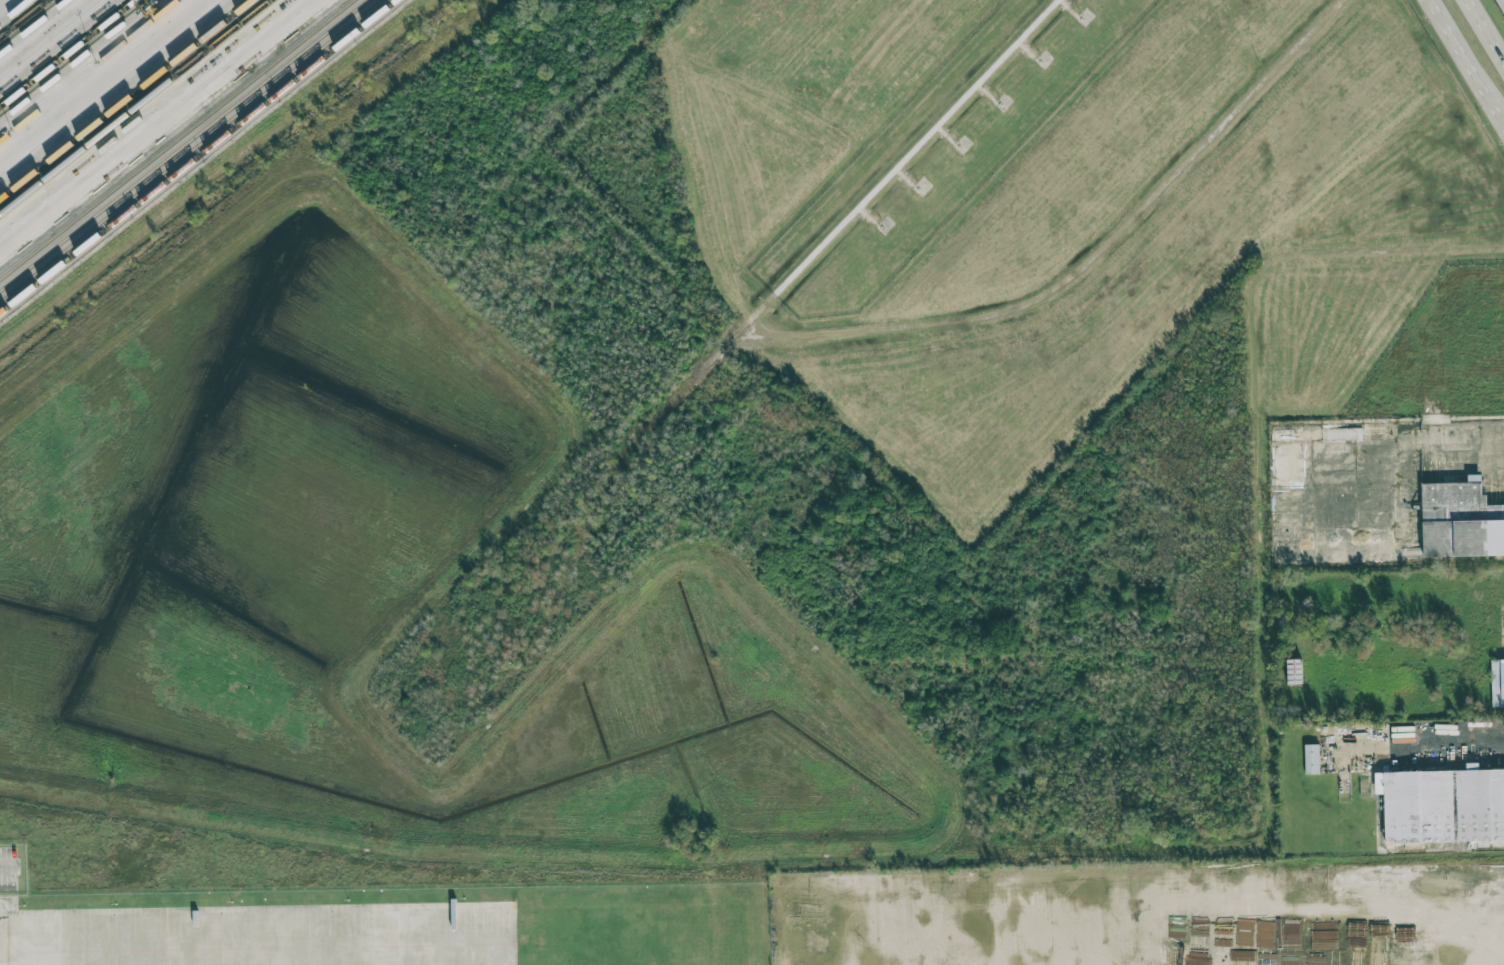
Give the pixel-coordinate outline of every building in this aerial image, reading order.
[(1503,558),(1503,505),(1487,505),(1486,495),(1481,495),(1481,475),(1467,475),(1468,482),(1422,483),(1423,559),(1503,558)] [(1503,708),(1503,658),(1491,658),(1492,708),(1503,708)] [(1320,774),(1319,744),(1304,744),(1305,774),(1320,774)] [(1503,844),(1503,769),(1374,773),(1375,794),(1383,794),(1385,847),(1503,844)]
